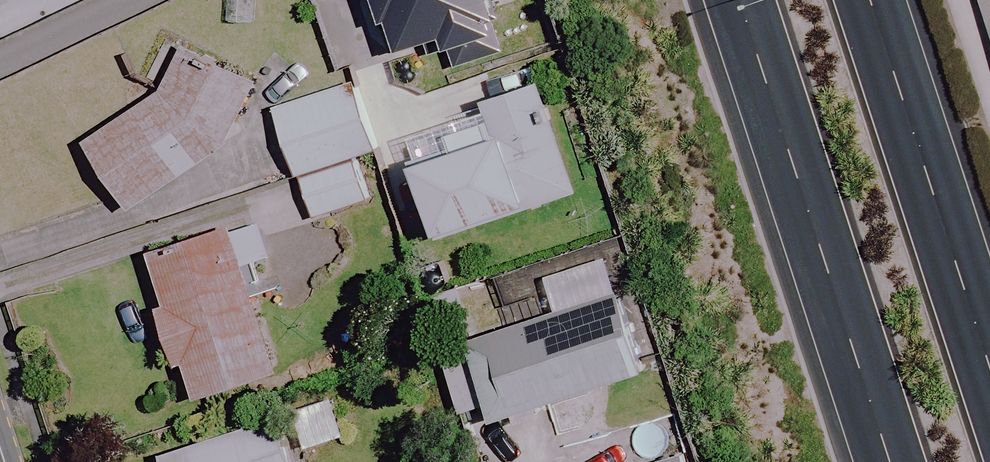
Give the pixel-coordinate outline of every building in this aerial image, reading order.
[(129,214),(225,150),(262,76),(183,37),(152,100),(84,145),(129,214)] [(374,148),(352,83),(275,109),(313,220),(367,202),(352,155),(374,148)] [(575,193),(543,86),(465,110),(468,122),(411,139),(440,234),(575,193)] [(271,259),(259,222),(145,260),(192,401),(277,373),(242,268),(271,259)] [(638,374),(612,295),(470,342),(496,421),(638,374)] [(276,419),(162,457),(164,461),(290,461),(276,419)]
